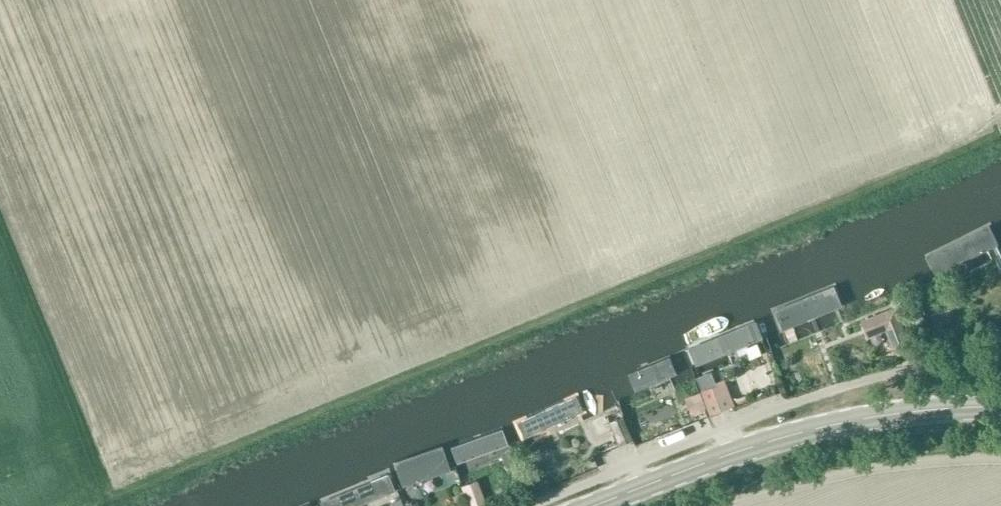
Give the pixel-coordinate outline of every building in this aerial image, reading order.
[(1000,249),(1000,241),(989,216),(909,254),(924,286),(1000,249)] [(775,346),(853,315),(837,274),(759,305),(775,346)] [(688,379),(775,346),(759,305),(672,339),(688,379)] [(887,328),(897,355),(911,350),(895,309),(863,322),(868,336),(887,328)] [(623,403),(688,379),(672,339),(608,364),(623,403)] [(700,390),(683,396),(690,416),(706,411),(709,415),(734,406),(726,386),(729,386),(726,377),(714,382),(711,373),(695,379),(700,390)] [(523,446),(590,415),(576,384),(508,415),(523,446)] [(613,430),(611,423),(607,413),(591,419),(599,437),(613,430)] [(453,470),(523,446),(508,415),(437,437),(453,470)] [(619,446),(631,441),(622,419),(611,423),(613,430),(619,446)] [(401,490),(453,470),(437,437),(387,460),(401,490)] [(401,490),(387,460),(309,495),(314,505),(359,505),(401,490)] [(466,505),(481,505),(483,505),(474,482),(459,487),(466,505)] [(309,495),(284,505),(314,505),(309,495)]
